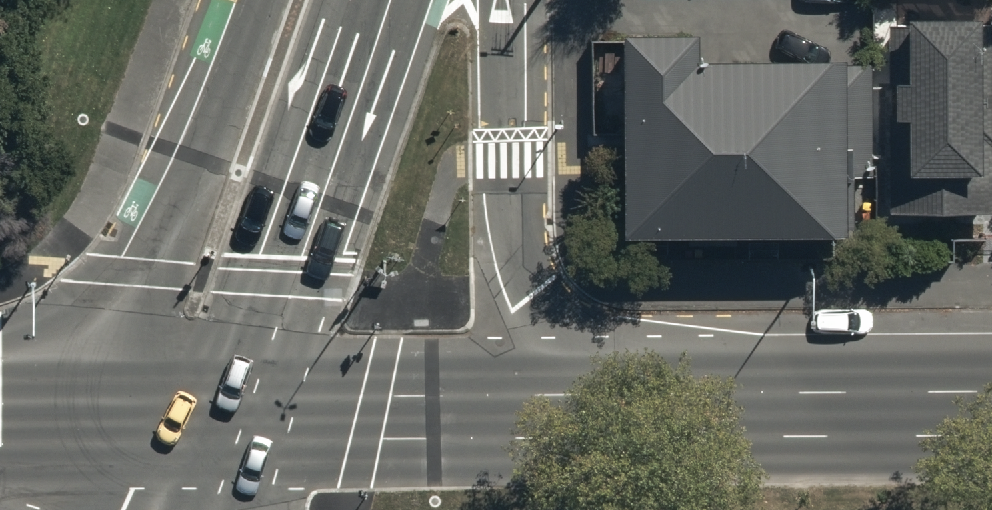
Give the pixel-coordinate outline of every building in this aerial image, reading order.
[(890,27),(891,211),(991,211),(991,26),(890,27)] [(844,55),(695,56),(695,32),(622,33),(623,235),(845,233),(844,227),(853,227),(853,175),(872,175),(871,61),(844,61),(844,55)]
